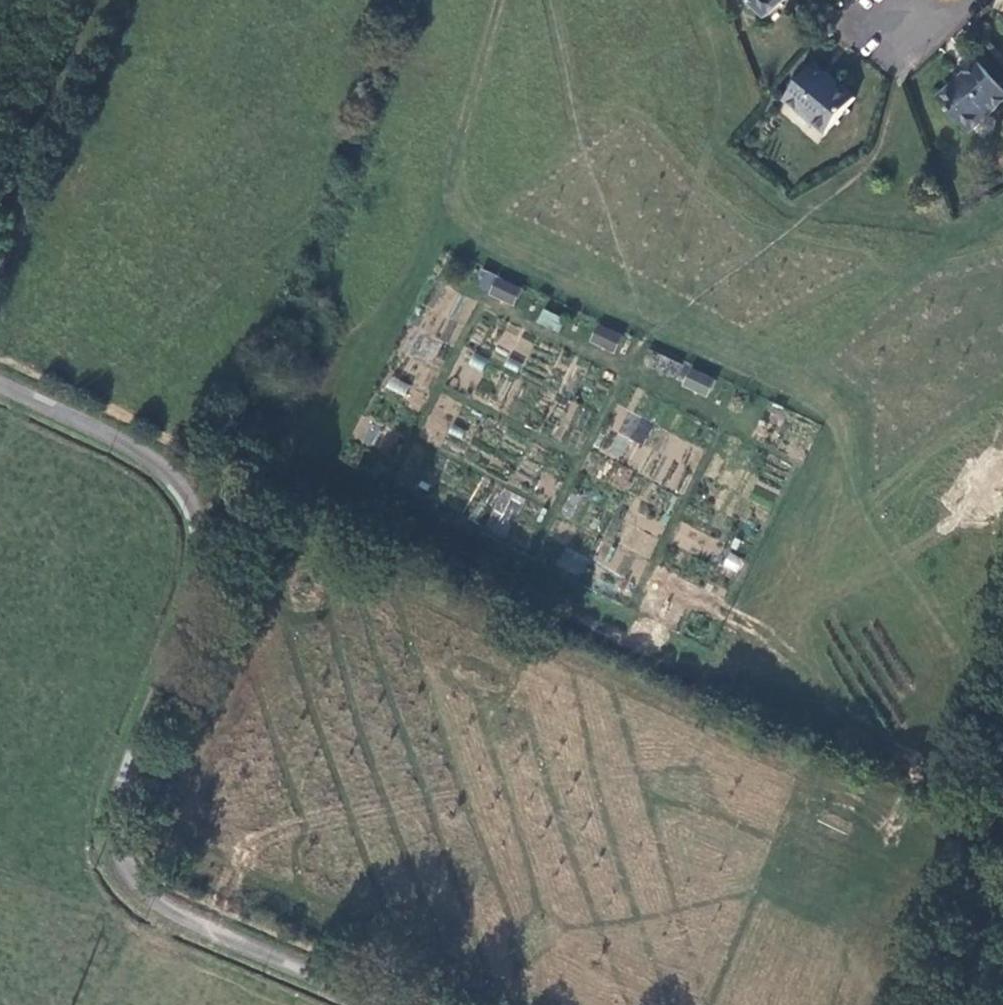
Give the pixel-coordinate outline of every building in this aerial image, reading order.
[(765,18),(785,0),(748,0),(765,18)] [(939,99),(970,133),(1002,103),(1002,89),(979,62),(939,99)] [(857,98),(813,65),(786,101),(829,135),(857,98)] [(482,269),(474,288),(514,305),(522,286),(482,269)] [(535,322),(556,332),(562,318),(541,308),(535,322)] [(506,322),(496,346),(512,353),(522,329),(506,322)] [(589,343),(614,354),(622,334),(597,323),(589,343)] [(656,357),(654,373),(681,375),(683,360),(656,357)] [(688,367),(680,386),(707,397),(715,378),(688,367)] [(389,376),(385,388),(405,395),(409,382),(389,376)] [(623,432),(640,441),(649,426),(632,416),(623,432)] [(722,567),(739,573),(744,558),(726,553),(722,567)]
